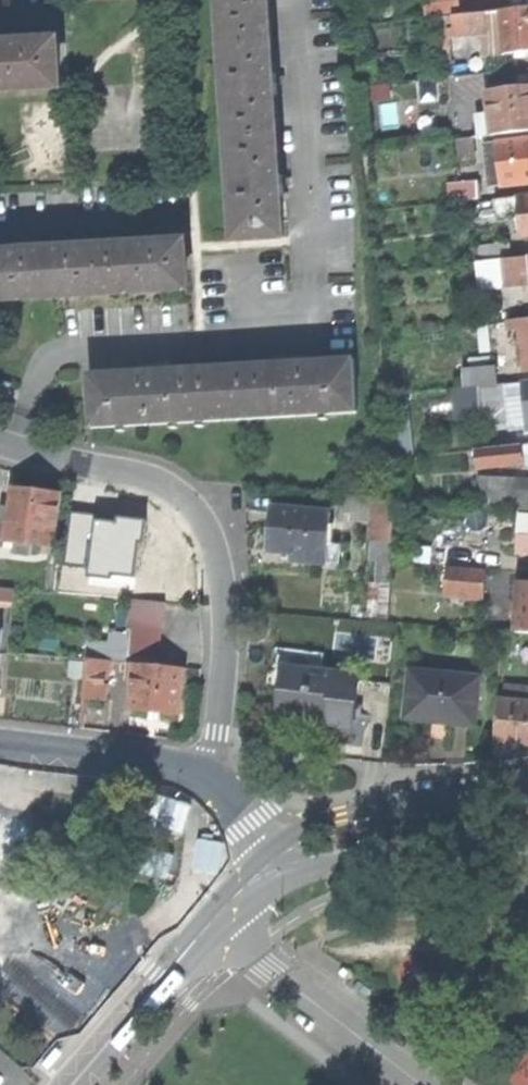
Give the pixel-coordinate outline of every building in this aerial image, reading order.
[(239,243),(285,241),(283,200),(288,199),(288,190),(287,179),(281,179),(277,97),(282,97),(282,86),(281,78),(275,78),(271,0),(226,0),(239,243)] [(454,15),(460,15),(458,0),(428,0),(431,18),(454,15)] [(527,51),(527,7),(502,10),(504,22),(507,54),(527,51)] [(487,24),(504,22),(502,10),(485,12),(487,24)] [(487,27),(487,24),(485,12),(460,15),(454,15),(455,31),(487,27)] [(62,89),(59,44),(19,47),(18,42),(8,43),(0,43),(0,44),(0,49),(0,93),(62,89)] [(494,137),(527,133),(527,88),(489,93),(491,110),(494,137)] [(482,111),(485,138),(494,137),(491,110),(482,111)] [(453,136),(465,135),(463,114),(451,115),(453,136)] [(486,146),(527,141),(527,133),(494,137),(485,138),(486,146)] [(527,185),(527,141),(486,146),(490,180),(498,179),(499,188),(527,185)] [(450,204),(482,200),(480,184),(448,187),(450,204)] [(499,218),(524,215),(522,200),(497,203),(499,218)] [(188,290),(186,247),(145,249),(145,244),(134,244),(126,245),(126,250),(61,254),(60,249),(50,249),(41,250),(41,256),(0,258),(0,300),(188,290)] [(480,247),(482,263),(503,261),(510,260),(508,244),(480,247)] [(527,286),(527,258),(510,260),(503,261),(506,288),(527,286)] [(480,291),(506,288),(503,261),(482,263),(478,263),(480,291)] [(291,366),(224,369),(227,423),(358,415),(355,362),(291,366)] [(466,390),(479,388),(498,386),(496,367),(464,371),(466,390)] [(90,377),(93,431),(227,423),(224,369),(155,373),(90,377)] [(479,388),(483,421),(512,417),(508,385),(498,386),(479,388)] [(479,451),(481,471),(523,466),(521,447),(479,451)] [(508,509),(527,510),(527,493),(515,492),(515,478),(501,479),(508,509)] [(13,490),(8,544),(18,545),(17,556),(35,558),(36,547),(56,549),(61,494),(35,492),(13,490)] [(379,499),(372,579),(392,581),(399,500),(379,499)] [(331,515),(274,510),(272,532),(271,550),(295,552),(294,562),(327,565),(328,544),(331,515)] [(94,522),(95,513),(71,511),(66,562),(89,565),(94,522)] [(143,543),(146,519),(115,516),(114,522),(94,522),(89,565),(89,573),(108,575),(109,571),(133,574),(137,542),(143,543)] [(342,545),(328,544),(327,565),(340,566),(342,545)] [(448,591),(487,594),(489,574),(450,571),(448,591)] [(519,633),(527,634),(527,587),(524,586),(522,604),(514,603),(512,617),(521,618),(519,633)] [(131,600),(129,634),(127,663),(159,666),(163,603),(131,600)] [(42,649),(57,650),(58,632),(42,632),(42,649)] [(92,642),(90,661),(108,662),(127,663),(129,634),(110,633),(110,644),(92,642)] [(508,674),(527,675),(527,642),(511,641),(508,674)] [(90,661),(87,701),(105,702),(108,662),(90,661)] [(71,662),(70,679),(85,679),(86,663),(71,662)] [(184,667),(159,666),(127,663),(126,673),(135,673),(132,712),(155,713),(181,715),(184,667)] [(286,670),(281,715),(310,719),(330,721),(329,729),(355,732),(361,679),(286,670)] [(413,671),(408,722),(444,725),(478,729),(483,678),(413,671)] [(507,700),(527,701),(527,687),(508,686),(507,700)] [(527,745),(527,701),(507,700),(504,700),(502,743),(523,744),(527,745)] [(68,1051),(61,1045),(49,1059),(46,1062),(50,1066),(53,1068),(68,1051)]
